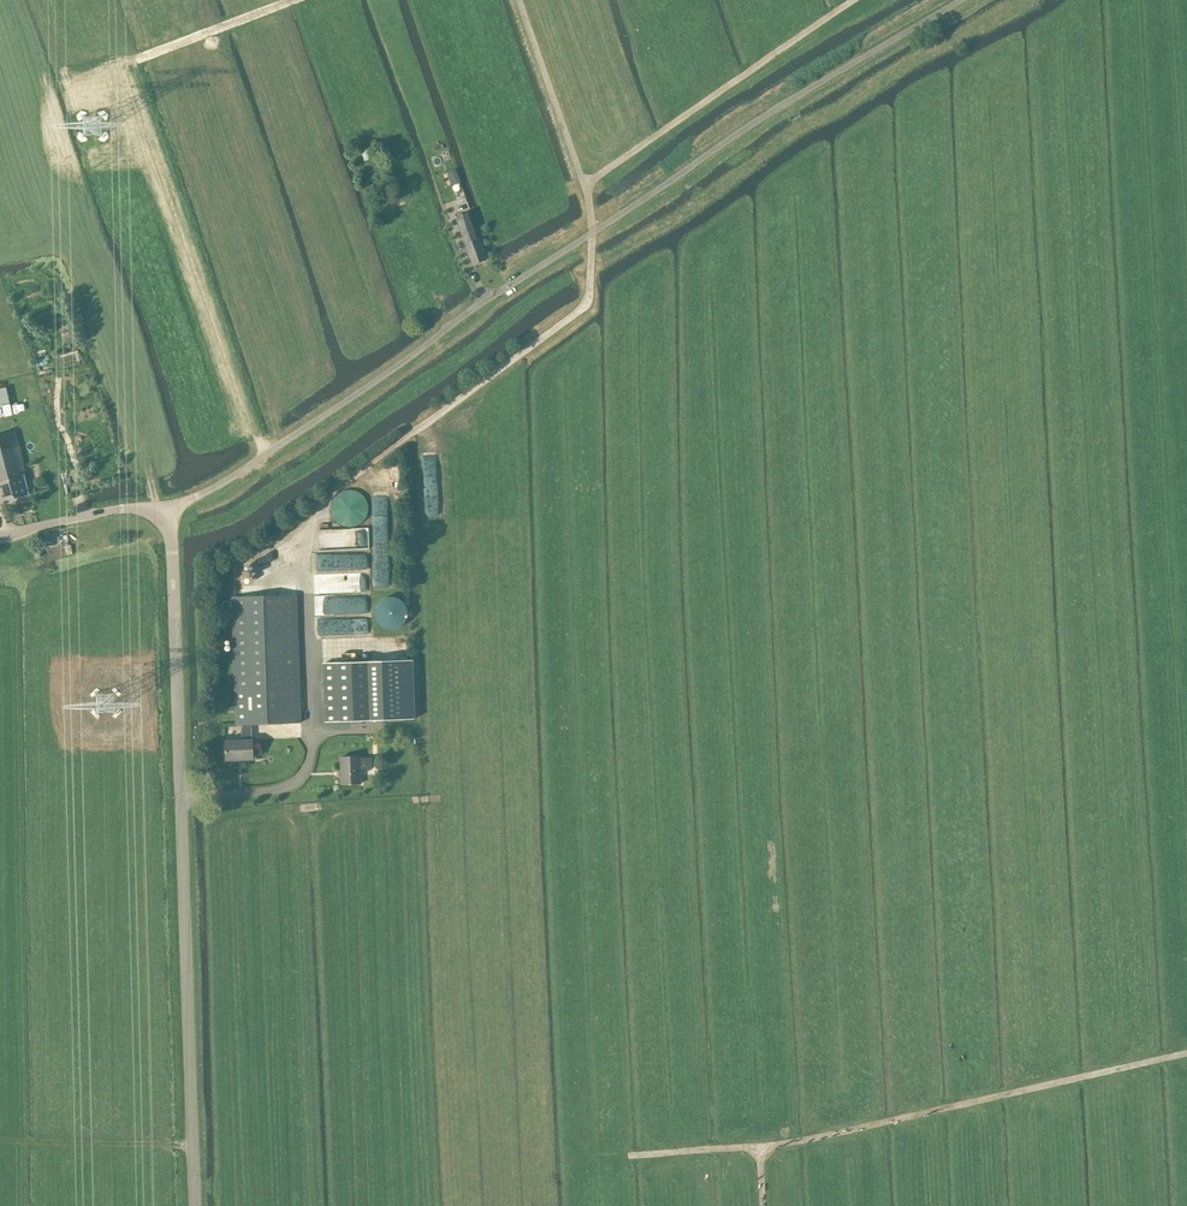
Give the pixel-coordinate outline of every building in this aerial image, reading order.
[(434,135),(432,135),(434,140),(436,139),(442,136),(440,132),(434,135)] [(376,158),(373,145),(362,149),(365,161),(376,158)] [(471,210),(456,216),(473,264),(486,259),(470,214),(472,213),(471,210)] [(64,325),(62,316),(56,318),(58,327),(64,325)] [(0,389),(0,405),(10,402),(7,387),(0,389)] [(0,436),(0,465),(23,459),(16,432),(0,436)] [(24,475),(26,474),(23,459),(0,465),(0,481),(24,475)] [(0,501),(28,494),(24,475),(0,481),(0,500),(0,501)] [(354,491),(351,490),(349,490),(346,491),(343,491),(340,493),(338,495),(335,497),(334,500),(332,503),(332,506),(331,509),(332,511),(332,514),(334,517),(335,520),(338,522),(340,524),(343,526),(346,527),(349,527),(351,527),(354,527),(357,526),(360,524),(363,522),(365,520),(366,517),(368,514),(368,511),(369,509),(368,506),(368,503),(366,500),(365,497),(363,495),(360,493),(357,491),(354,491)] [(301,722),(295,594),(231,597),(236,725),(241,724),(242,740),(226,741),(227,759),(253,758),(252,740),(251,724),(301,722)] [(413,660),(323,663),(325,722),(415,719),(413,660)] [(361,758),(361,756),(340,757),(340,785),(362,784),(361,768),(372,768),(372,757),(361,758)]
